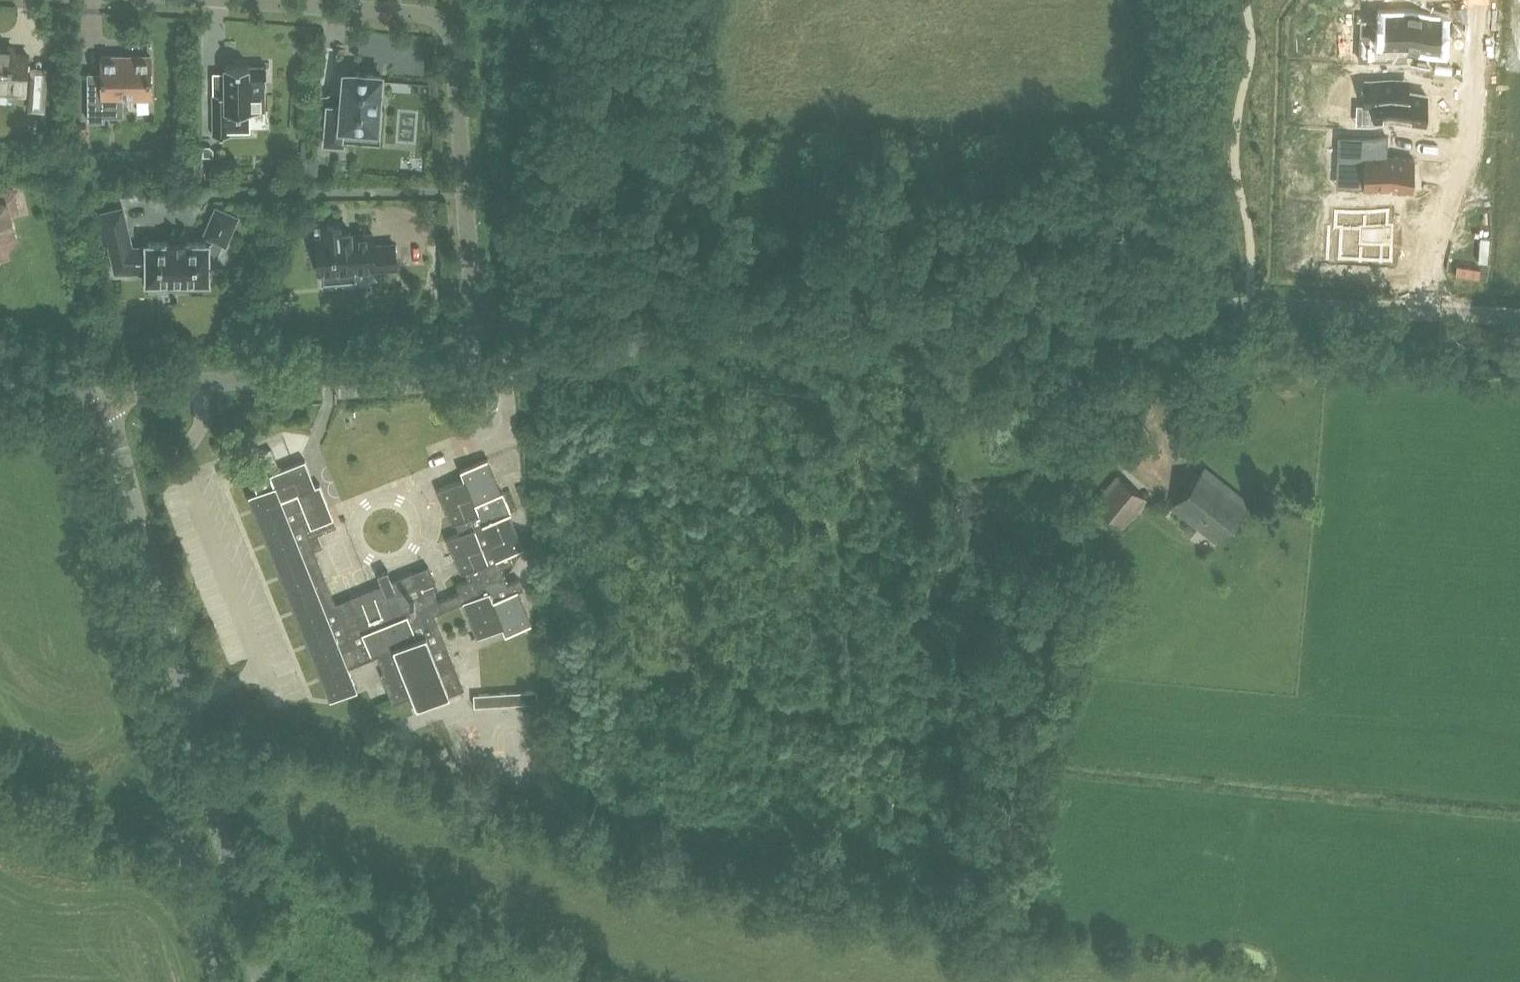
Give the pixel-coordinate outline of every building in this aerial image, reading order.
[(1360,35),(1359,60),(1405,62),(1405,47),(1409,48),(1409,50),(1420,50),(1420,48),(1438,49),(1440,18),(1386,15),(1386,21),(1385,36),(1360,35)] [(8,91),(25,92),(28,54),(13,53),(13,47),(0,46),(0,90),(8,91)] [(105,97),(123,96),(151,96),(151,56),(102,56),(102,72),(88,73),(89,120),(105,120),(105,97)] [(267,65),(236,65),(225,65),(225,93),(213,93),(214,136),(230,135),(230,131),(242,131),(242,110),(265,110),(265,83),(267,83),(267,65)] [(345,127),(382,130),(384,106),(379,106),(381,74),(355,72),(356,68),(341,67),(340,88),(343,88),(342,102),(336,107),(328,106),(325,143),(344,145),(345,127)] [(1364,105),(1364,106),(1376,107),(1376,122),(1377,122),(1426,124),(1427,96),(1408,95),(1409,83),(1394,82),(1365,81),(1364,105)] [(1339,137),(1338,157),(1354,158),(1353,161),(1365,162),(1364,176),(1363,190),(1413,192),(1415,160),(1386,159),(1387,139),(1339,137)] [(210,145),(203,145),(203,156),(214,156),(214,149),(210,145)] [(8,250),(7,245),(16,242),(9,211),(16,209),(11,187),(0,185),(0,252),(8,250)] [(123,207),(98,213),(105,244),(109,243),(116,271),(147,271),(147,280),(149,280),(149,282),(165,281),(168,281),(168,282),(169,282),(169,286),(188,286),(188,282),(188,281),(208,281),(208,282),(210,282),(210,279),(210,266),(214,266),(224,243),(226,244),(238,216),(216,207),(204,235),(214,239),(212,242),(210,243),(210,242),(208,242),(188,242),(188,240),(186,240),(186,241),(170,241),(170,240),(168,240),(168,242),(148,242),(146,242),(146,244),(146,246),(132,246),(123,207)] [(1335,223),(1335,228),(1341,228),(1340,257),(1360,259),(1392,260),(1394,230),(1389,230),(1390,214),(1336,211),(1335,223)] [(323,237),(318,238),(320,273),(321,285),(359,281),(358,270),(397,267),(395,243),(374,245),(373,234),(351,235),(351,231),(340,232),(339,225),(322,227),(323,237)] [(259,491),(250,495),(255,508),(257,512),(269,542),(270,546),(282,575),(283,578),(296,609),(297,613),(309,643),(311,647),(322,676),(332,700),(359,689),(350,667),(378,656),(385,672),(382,673),(391,696),(394,702),(412,695),(417,707),(465,688),(443,631),(435,612),(464,601),(472,619),(479,637),(505,626),(508,634),(534,623),(533,622),(532,622),(519,590),(525,588),(521,578),(508,583),(506,576),(502,568),(515,563),(511,554),(525,549),(511,513),(513,513),(505,492),(503,493),(490,461),(491,460),(490,459),(463,470),(466,477),(438,489),(449,516),(452,523),(456,521),(461,533),(448,538),(460,570),(461,573),(466,571),(469,580),(457,585),(460,594),(451,598),(439,603),(435,593),(438,591),(439,591),(429,567),(405,576),(393,581),(389,571),(388,571),(388,572),(380,575),(380,574),(379,575),(383,585),(348,599),(337,604),(314,548),(324,544),(320,532),(339,525),(336,517),(331,505),(322,482),(317,484),(307,458),(280,469),(273,472),(272,471),(254,479),(259,491)] [(1248,503),(1203,467),(1173,504),(1219,540),(1248,503)] [(1122,524),(1144,497),(1118,475),(1096,503),(1122,524)] [(540,713),(539,702),(539,689),(474,693),(475,706),(526,703),(526,714),(540,713)]
